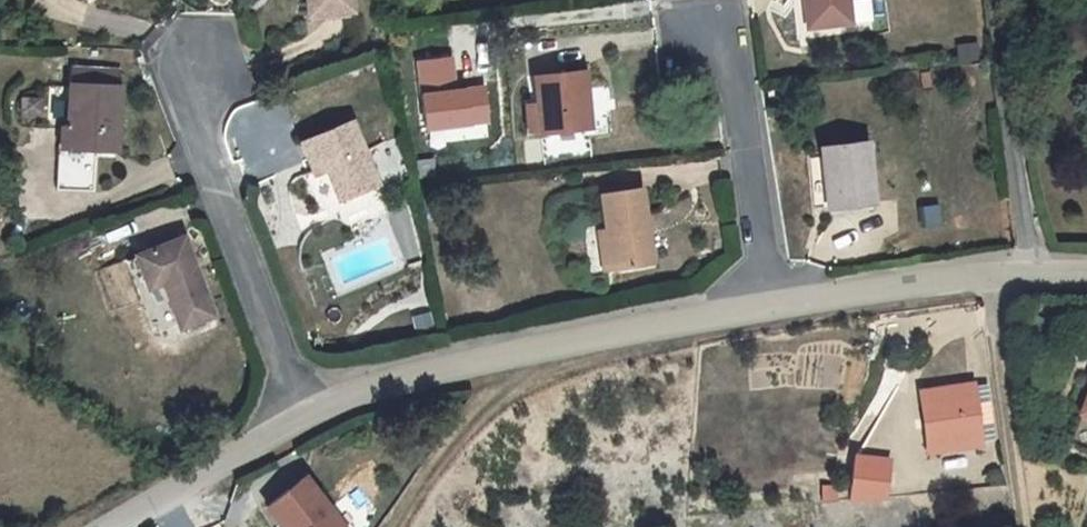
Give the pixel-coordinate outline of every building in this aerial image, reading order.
[(305,19),(348,17),(347,0),(304,0),(305,19)] [(805,27),(848,23),(845,0),(802,0),(805,27)] [(873,22),(872,0),(856,0),(857,23),(873,22)] [(587,75),(538,81),(540,102),(525,104),(528,141),(594,133),(587,75)] [(117,91),(66,89),(64,134),(55,133),(55,159),(92,159),(92,152),(116,152),(117,91)] [(348,122),(299,146),(307,163),(313,176),(325,170),(340,201),(378,182),(348,122)] [(862,147),(814,152),(822,213),(869,207),(862,147)] [(641,186),(599,191),(610,268),(651,263),(641,186)] [(919,228),(943,225),(941,203),(916,206),(919,228)] [(181,233),(133,250),(145,283),(159,278),(176,323),(211,311),(181,233)] [(978,442),(968,383),(918,389),(928,449),(978,442)] [(1078,410),(1086,414),(1086,391),(1086,390),(1078,410)] [(848,498),(881,495),(881,454),(848,453),(848,498)] [(280,526),(344,526),(302,475),(263,505),(280,526)]
